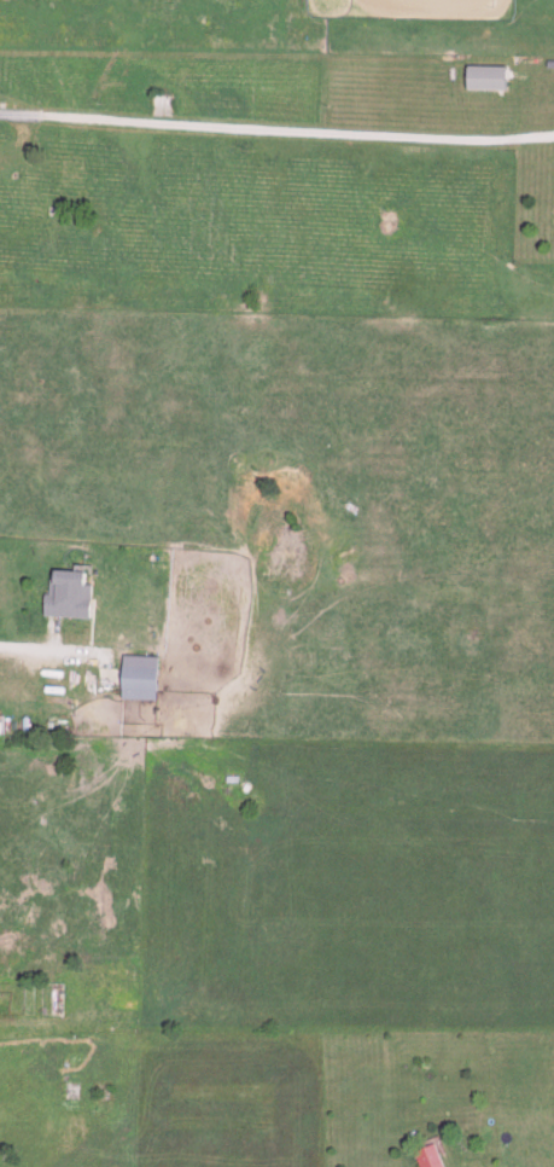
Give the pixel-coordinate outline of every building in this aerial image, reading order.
[(504,67),(464,67),(464,91),(504,91),(504,67)] [(173,117),(173,95),(151,95),(151,117),(173,117)] [(90,585),(83,584),(84,573),(47,571),(44,616),(88,619),(90,585)] [(119,691),(155,691),(155,667),(119,667),(119,691)] [(434,1146),(414,1151),(418,1166),(440,1166),(434,1146)]
